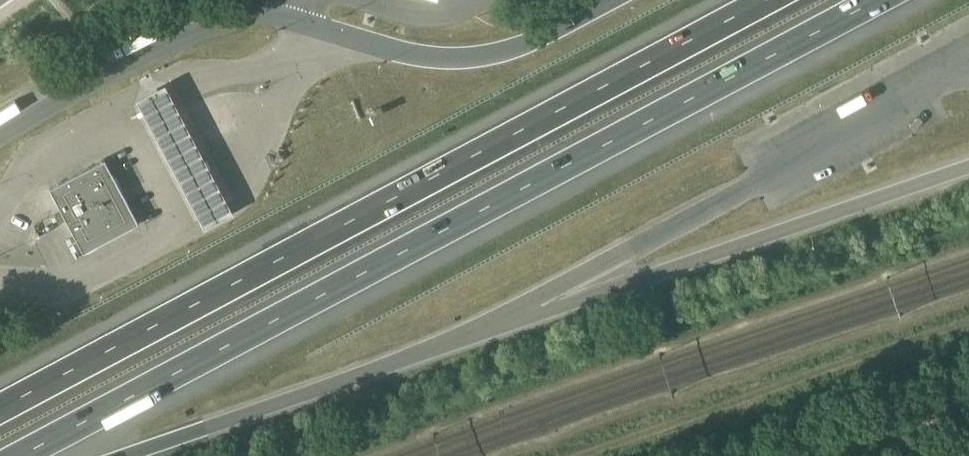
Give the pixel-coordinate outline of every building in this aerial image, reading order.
[(166,83),(138,99),(198,225),(231,210),(166,83)] [(85,253),(139,225),(106,160),(51,189),(85,253)]
